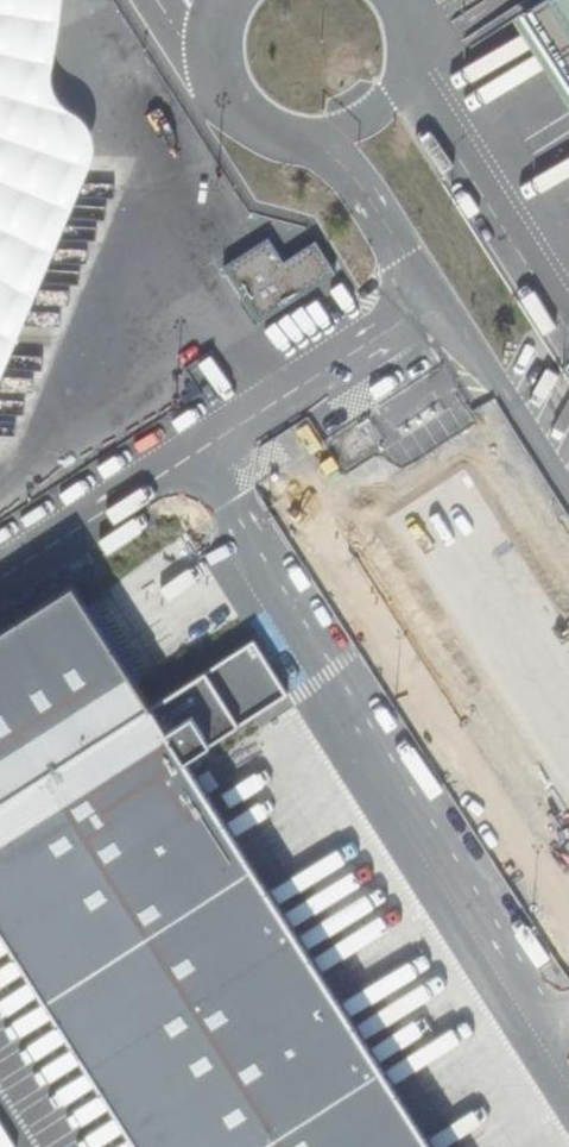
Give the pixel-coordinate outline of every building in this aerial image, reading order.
[(3,347),(82,154),(84,131),(70,115),(47,99),(40,76),(54,5),(54,0),(0,0),(0,353),(3,347)] [(525,13),(568,83),(568,0),(544,0),(525,13)] [(269,236),(224,265),(259,322),(336,273),(332,266),(331,267),(312,242),(284,260),(269,236)] [(178,760),(285,693),(251,639),(144,706),(66,583),(0,625),(0,941),(130,1146),(423,1146),(178,760)]
